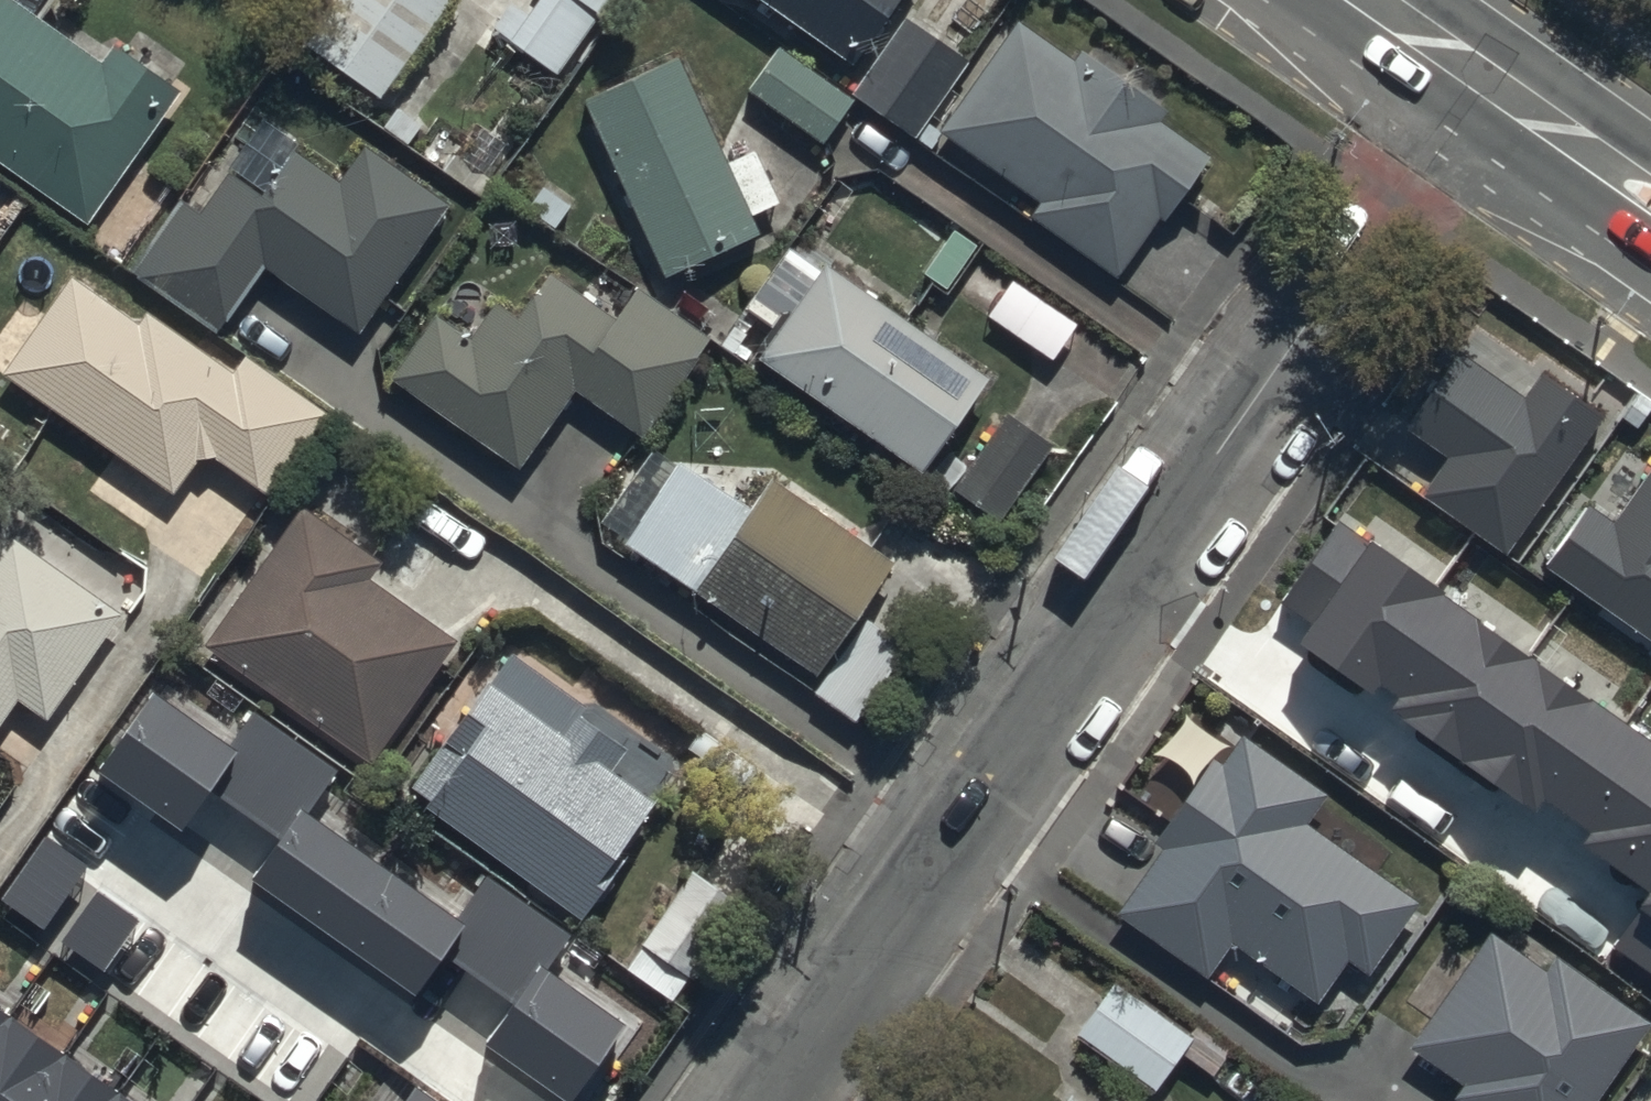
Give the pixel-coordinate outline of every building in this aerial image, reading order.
[(434,0),(345,0),(304,58),(382,112),(451,12),(434,0)] [(524,28),(504,15),(487,41),(558,88),(597,29),(605,35),(628,0),(543,0),(524,28)] [(859,70),(844,93),(926,149),(937,132),(925,124),(966,63),(896,16),(907,0),(756,0),(859,70)] [(85,238),(180,106),(113,58),(100,76),(0,4),(0,177),(85,238)] [(1070,69),(1013,31),(935,142),(1036,209),(1029,220),(1120,281),(1156,229),(1162,233),(1207,165),(1159,132),(1168,120),(1077,59),(1070,69)] [(847,104),(774,51),(743,94),(816,147),(847,104)] [(726,168),(677,62),(584,105),(666,284),(759,241),(750,222),(779,209),(754,155),(726,168)] [(507,157),(481,135),(459,163),(437,146),(424,162),(480,206),(493,189),(486,183),(507,157)] [(448,218),(364,163),(341,197),(296,168),(265,215),(226,189),(202,226),(179,211),(132,283),(224,343),(264,282),(364,347),(448,218)] [(822,284),(789,261),(744,322),(776,345),(756,371),(924,494),(993,399),(824,281),(822,284)] [(466,347),(433,323),(389,385),(515,475),(572,394),(640,442),(710,343),(640,293),(615,328),(547,279),(512,328),(490,312),(466,347)] [(70,292),(52,321),(23,301),(0,335),(0,375),(3,377),(0,382),(0,389),(175,506),(202,466),(271,512),(329,424),(221,352),(209,370),(146,328),(139,338),(70,292)] [(1423,503),(1507,562),(1607,422),(1522,363),(1506,386),(1433,334),(1379,410),(1453,461),(1423,503)] [(1052,460),(1004,427),(953,501),(1001,534),(1052,460)] [(678,477),(674,483),(652,468),(606,538),(628,553),(624,559),(817,691),(809,703),(855,735),(905,662),(864,634),(900,581),(773,495),(751,527),(678,477)] [(1623,522),(1592,500),(1548,563),(1579,585),(1650,635),(1650,483),(1636,504),(1623,522)] [(381,577),(301,522),(206,659),(373,774),(455,655),(368,595),(381,577)] [(1299,649),(1650,896),(1650,741),(1373,545),(1299,649)] [(11,555),(0,571),(0,743),(20,713),(50,733),(120,626),(11,555)] [(587,722),(510,670),(409,811),(589,935),(613,900),(601,891),(664,800),(622,771),(626,766),(592,742),(596,737),(583,728),(587,722)] [(279,855),(250,896),(413,1014),(446,970),(514,1020),(484,1061),(539,1100),(629,1100),(654,1066),(544,986),(571,949),(488,889),(456,933),(307,825),(337,783),(254,723),(226,761),(154,708),(98,786),(180,845),(210,805),(279,855)] [(1400,894),(1309,830),(1330,800),(1247,741),(1122,918),(1205,976),(1231,940),(1322,1005),(1348,967),(1371,983),(1423,910),(1400,894)] [(2,913),(102,982),(138,930),(84,893),(90,883),(44,852),(2,913)] [(700,893),(690,887),(628,981),(673,1010),(744,902),(710,879),(700,893)] [(1636,920),(1650,931),(1650,898),(1636,920)] [(1650,1029),(1559,965),(1546,984),(1491,945),(1415,1053),(1470,1091),(1463,1100),(1599,1100),(1650,1029)] [(1114,984),(1077,1036),(1159,1094),(1196,1042),(1114,984)] [(0,1024),(0,1100),(111,1100),(0,1024)] [(1120,1090),(1112,1100),(1135,1100),(1120,1090)]
